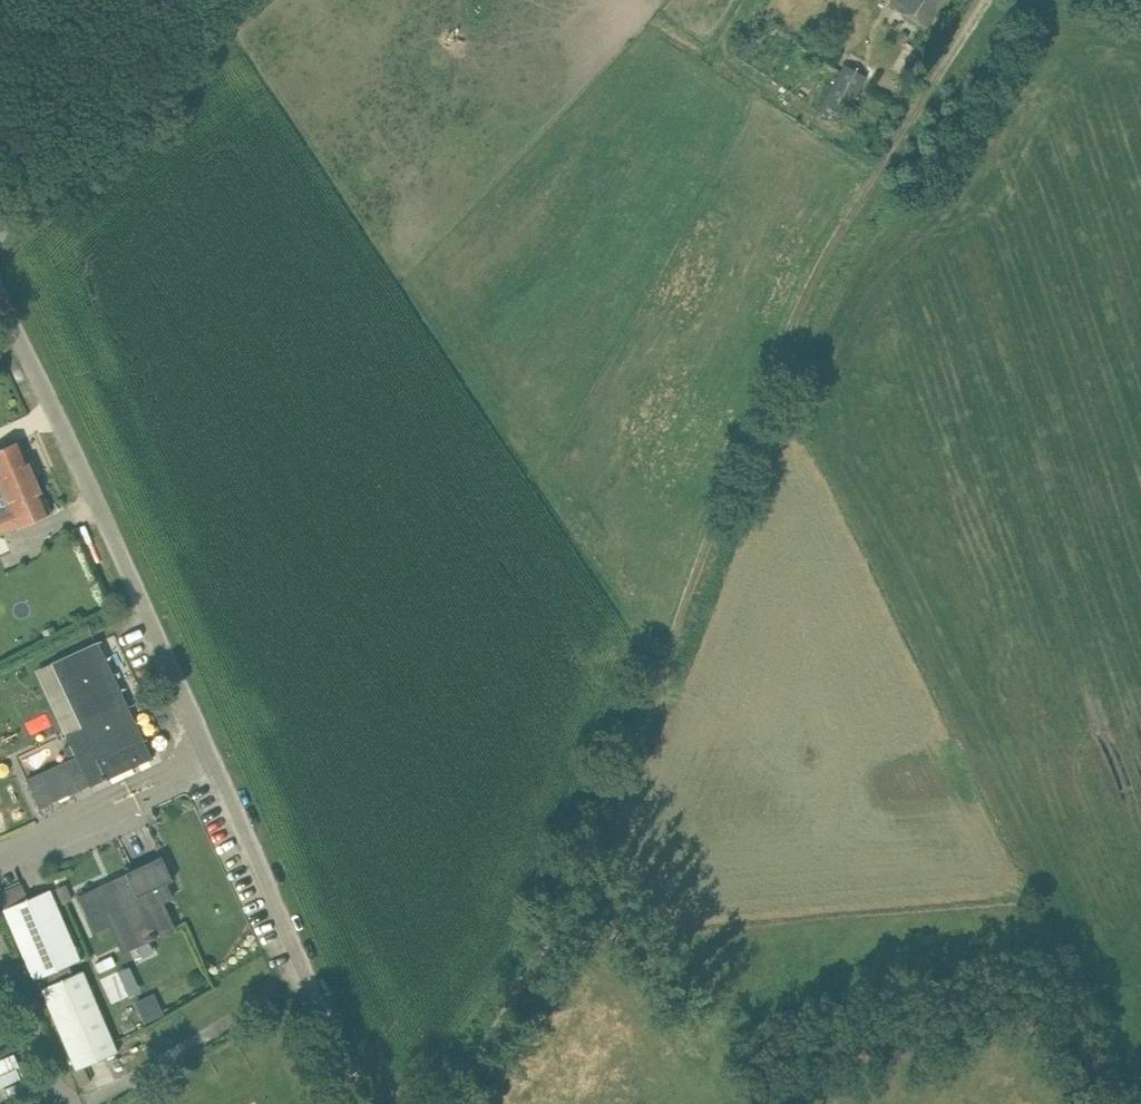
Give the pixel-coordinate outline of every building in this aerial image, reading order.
[(890,5),(925,28),(943,0),(893,0),(890,5)] [(744,57),(757,37),(748,32),(736,51),(744,57)] [(911,52),(903,66),(910,70),(915,73),(923,59),(911,52)] [(841,122),(867,76),(844,64),(818,110),(841,122)] [(35,476),(19,439),(0,447),(0,483),(3,489),(35,476)] [(35,476),(3,489),(11,507),(0,512),(0,529),(1,531),(18,524),(19,526),(50,512),(35,476)] [(98,640),(78,650),(52,662),(82,728),(66,736),(76,757),(27,780),(40,808),(89,786),(90,786),(106,779),(153,758),(98,640)] [(126,874),(79,896),(95,930),(109,924),(124,918),(136,945),(137,945),(148,940),(174,927),(163,903),(156,888),(173,880),(162,855),(126,872),(126,874)] [(0,891),(0,901),(33,981),(79,959),(49,890),(27,899),(21,883),(0,891)] [(65,883),(56,888),(62,903),(72,899),(65,883)] [(83,970),(42,989),(76,1068),(79,1067),(80,1070),(84,1068),(119,1054),(115,1046),(118,1044),(117,1042),(96,993),(93,994),(83,970)] [(154,995),(136,1003),(145,1021),(162,1013),(154,995)] [(25,1076),(16,1051),(0,1057),(0,1085),(25,1076)]
